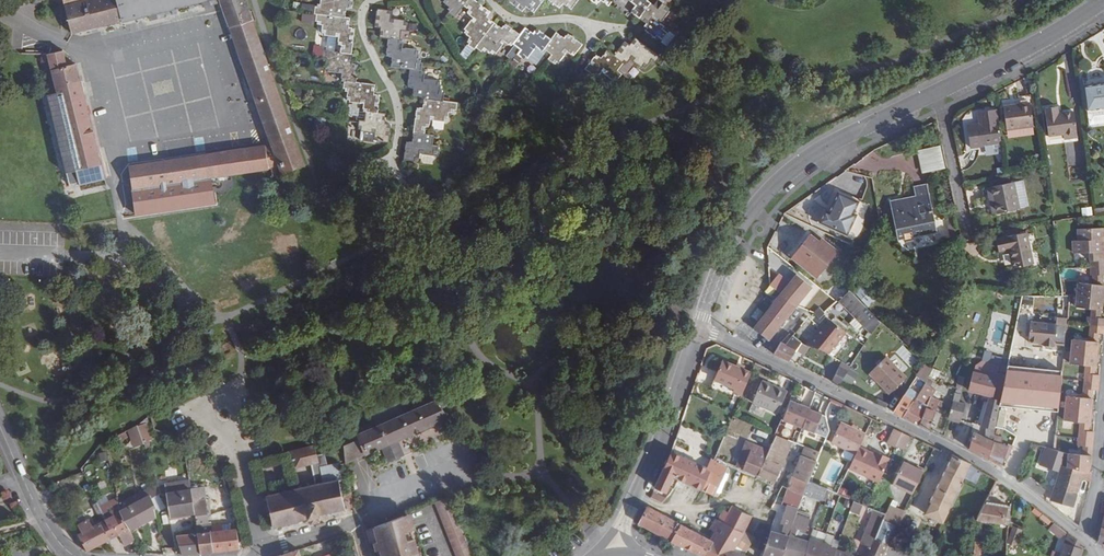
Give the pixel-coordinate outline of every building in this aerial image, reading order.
[(64,5),(71,33),(149,14),(150,20),(165,16),(164,10),(202,0),(203,7),(218,3),(217,0),(63,0),(64,5)] [(252,89),(250,90),(252,96),(254,95),(272,145),(265,146),(269,170),(272,170),(274,176),(284,173),(305,167),(252,20),(247,0),(221,0),(252,89)] [(314,15),(315,15),(346,18),(346,12),(344,12),(345,8),(353,9),(354,0),(321,0),(320,5),(318,4),(317,6),(315,6),(314,15)] [(455,16),(463,5),(467,0),(445,0),(450,5),(449,6),(451,8),(449,11),(455,16)] [(490,11),(475,0),(467,0),(463,5),(467,8),(466,10),(473,16),(463,27),(465,29),(463,31),(470,36),(466,40),(468,43),(467,45),(473,50),(475,48),(494,22),(489,18),(488,19),(485,17),(490,11)] [(508,1),(521,11),(526,5),(529,7),(528,9),(533,13),(542,0),(509,0),(508,1)] [(571,10),(579,0),(548,0),(559,8),(564,2),(567,4),(566,5),(571,10)] [(612,0),(615,2),(614,5),(628,16),(633,10),(635,12),(634,14),(639,18),(651,2),(649,0),(613,0),(612,0)] [(655,4),(651,2),(639,18),(644,22),(646,20),(648,22),(644,27),(659,38),(660,36),(663,38),(668,31),(665,29),(667,27),(663,23),(672,11),(669,9),(671,7),(664,3),(667,0),(666,0),(658,0),(655,4)] [(380,30),(380,36),(388,37),(401,38),(402,29),(407,30),(408,21),(406,21),(406,18),(391,17),(392,9),(378,8),(376,26),(383,27),(383,30),(380,30)] [(339,48),(341,48),(341,53),(352,54),(354,30),(347,29),(347,25),(349,26),(350,18),(346,18),(315,15),(315,23),(317,23),(317,27),(323,28),(322,34),(325,35),(325,38),(340,40),(339,48)] [(506,41),(511,45),(513,43),(520,34),(506,23),(501,29),(498,27),(499,26),(494,22),(475,48),(481,52),(484,50),(485,51),(487,49),(493,54),(495,52),(497,53),(506,41)] [(530,30),(525,27),(520,34),(513,43),(515,44),(520,48),(517,52),(524,58),(525,55),(527,57),(536,45),(542,50),(543,49),(551,39),(536,28),(531,33),(529,31),(530,30)] [(666,46),(674,34),(668,30),(668,31),(663,38),(660,42),(666,46)] [(561,35),(556,32),(551,39),(543,49),(550,55),(547,59),(552,63),(554,62),(556,63),(565,51),(572,57),(581,46),(565,34),(561,39),(559,38),(561,35)] [(392,59),(392,66),(409,68),(422,69),(423,62),(421,61),(421,58),(419,58),(420,50),(416,50),(417,47),(402,45),(403,38),(401,38),(388,37),(386,55),(394,56),(394,59),(392,59)] [(632,45),(625,40),(614,54),(624,63),(625,63),(629,58),(641,67),(642,65),(645,68),(650,61),(653,63),(654,61),(656,63),(660,57),(636,37),(632,42),(633,43),(632,45)] [(517,52),(520,48),(515,44),(506,56),(511,60),(517,52)] [(603,59),(597,55),(586,69),(597,78),(602,72),(614,81),(616,79),(618,80),(623,73),(618,70),(624,63),(614,54),(607,50),(603,55),(605,56),(603,59)] [(76,63),(67,65),(63,51),(47,53),(42,53),(42,62),(50,63),(57,93),(47,95),(69,184),(79,182),(79,185),(105,179),(83,94),(88,93),(87,86),(82,87),(76,63)] [(355,60),(355,55),(352,54),(341,53),(323,51),(323,58),(325,59),(325,62),(328,62),(327,70),(330,70),(330,73),(345,74),(344,82),(345,82),(359,83),(361,64),(353,63),(353,61),(355,60)] [(514,69),(524,58),(517,52),(512,63),(510,65),(514,69)] [(423,76),(423,69),(422,69),(409,68),(407,86),(416,87),(416,90),(413,89),(413,97),(423,97),(443,100),(444,91),(442,91),(442,89),(439,88),(440,80),(437,80),(437,78),(423,76)] [(366,105),(365,113),(367,113),(380,114),(382,96),(373,95),(374,91),(376,92),(376,85),(359,83),(345,82),(345,90),(347,90),(347,93),(349,93),(348,101),(351,102),(351,104),(366,105)] [(1103,110),(1103,85),(1084,87),(1087,112),(1103,110)] [(424,108),(416,107),(414,131),(425,132),(425,128),(428,128),(428,120),(444,121),(444,118),(446,118),(447,111),(453,112),(453,108),(456,108),(457,101),(443,100),(423,97),(422,105),(424,105),(424,108)] [(1018,104),(1017,101),(1003,104),(1006,129),(1032,125),(1029,102),(1018,104)] [(1056,112),(1055,105),(1044,107),(1047,135),(1063,133),(1063,138),(1076,136),(1073,110),(1056,112)] [(967,126),(970,147),(981,146),(1001,143),(996,109),(978,112),(979,124),(967,126)] [(1087,112),(1089,126),(1103,124),(1103,110),(1087,112)] [(387,120),(387,115),(380,114),(367,113),(366,121),(360,121),(360,129),(362,129),(361,139),(376,141),(390,142),(391,124),(384,123),(384,120),(387,120)] [(433,142),(434,134),(425,132),(414,131),(413,137),(415,138),(415,142),(406,141),(404,159),(419,160),(419,157),(421,157),(421,159),(424,161),(434,162),(436,150),(438,151),(439,143),(433,142)] [(1002,152),(1001,143),(981,146),(983,154),(1002,152)] [(940,145),(919,149),(924,172),(945,167),(940,145)] [(265,146),(129,166),(136,215),(215,204),(212,178),(269,170),(265,146)] [(1029,207),(1023,180),(1013,181),(1019,208),(1029,207)] [(1019,208),(1013,181),(989,187),(996,214),(1019,208)] [(913,185),(916,195),(890,201),(898,237),(938,228),(928,182),(913,185)] [(824,210),(819,220),(846,233),(853,217),(850,215),(855,203),(839,196),(841,193),(838,192),(828,212),(824,210)] [(1103,228),(1078,230),(1079,241),(1073,242),(1074,255),(1088,254),(1090,276),(1102,275),(1103,275),(1103,252),(1099,252),(1098,242),(1103,241),(1103,233),(1103,228)] [(1033,262),(1026,231),(995,237),(998,249),(1008,247),(1013,266),(1033,262)] [(817,278),(837,252),(821,239),(819,242),(809,235),(791,258),(817,278)] [(779,272),(768,286),(775,291),(786,278),(779,272)] [(796,305),(812,286),(797,273),(781,294),(796,305)] [(842,279),(829,291),(838,300),(839,299),(850,289),(847,285),(849,283),(846,280),(844,282),(842,279)] [(1091,281),(1079,280),(1077,304),(1092,306),(1101,306),(1103,282),(1091,281)] [(875,301),(861,286),(856,291),(870,306),(875,301)] [(880,321),(850,289),(839,299),(856,317),(871,334),(880,321)] [(768,325),(776,331),(796,305),(781,294),(767,313),(773,317),(768,325)] [(1100,315),(1101,306),(1092,306),(1092,314),(1100,315)] [(825,312),(819,307),(814,312),(820,317),(825,312)] [(768,325),(773,317),(767,313),(756,326),(755,328),(769,339),(776,331),(768,325)] [(1092,314),(1089,314),(1088,329),(1097,330),(1102,331),(1103,315),(1100,315),(1092,314)] [(1065,344),(1068,317),(1057,316),(1057,323),(1031,320),(1029,341),(1044,342),(1044,344),(1055,345),(1055,343),(1065,344)] [(822,327),(807,345),(818,348),(828,353),(846,330),(831,317),(822,327)] [(871,334),(856,317),(850,323),(867,341),(871,334)] [(1096,339),(1097,330),(1088,329),(1087,338),(1096,339)] [(775,353),(790,361),(801,343),(793,336),(787,344),(782,342),(775,353)] [(1087,338),(1072,336),(1070,361),(1085,362),(1094,363),(1096,339),(1087,338)] [(51,376),(63,375),(63,356),(50,356),(51,376)] [(892,391),(906,377),(886,357),(870,374),(881,385),(884,383),(892,391)] [(713,380),(722,384),(730,364),(721,360),(713,380)] [(975,371),(997,377),(1000,364),(982,360),(976,364),(975,371)] [(1093,371),(1094,363),(1085,362),(1085,371),(1093,371)] [(926,363),(917,376),(925,381),(927,379),(932,368),(926,363)] [(722,384),(741,392),(750,372),(730,364),(722,384)] [(832,381),(840,384),(848,371),(841,366),(832,381)] [(853,383),(858,372),(850,368),(844,379),(853,383)] [(938,378),(940,372),(933,368),(930,374),(938,378)] [(992,396),(997,377),(975,371),(970,390),(992,396)] [(1093,371),(1085,371),(1083,386),(1092,387),(1098,387),(1099,372),(1093,371)] [(954,400),(958,401),(962,388),(965,378),(961,377),(957,389),(958,389),(957,393),(956,393),(954,400)] [(776,411),(786,390),(762,379),(752,400),(776,411)] [(884,383),(881,385),(890,394),(892,391),(884,383)] [(931,397),(935,389),(930,387),(925,384),(917,398),(926,404),(925,407),(920,424),(930,428),(936,410),(941,411),(944,401),(931,397)] [(1091,395),(1092,387),(1083,386),(1082,395),(1091,395)] [(1082,395),(1067,393),(1065,418),(1079,419),(1089,420),(1091,395),(1082,395)] [(904,416),(914,400),(905,394),(893,411),(904,416)] [(437,401),(436,400),(389,421),(358,435),(358,436),(349,440),(344,443),(346,461),(357,457),(366,453),(382,446),(391,465),(410,456),(402,437),(447,417),(441,408),(448,403),(444,397),(437,401)] [(810,408),(811,407),(791,399),(782,420),(803,428),(810,408)] [(920,424),(925,407),(914,400),(904,416),(920,424)] [(966,403),(958,401),(954,400),(949,417),(950,418),(962,420),(966,403)] [(996,426),(996,425),(1000,403),(991,401),(989,408),(987,407),(982,425),(987,426),(986,430),(995,432),(996,426)] [(1007,405),(1000,403),(996,425),(996,426),(1002,429),(1007,405)] [(830,429),(826,415),(810,408),(803,428),(815,432),(827,437),(830,429)] [(1088,429),(1089,420),(1079,419),(1079,428),(1088,429)] [(841,422),(832,442),(856,454),(860,446),(865,434),(841,422)] [(146,423),(138,425),(143,441),(151,438),(146,423)] [(137,424),(130,429),(136,446),(144,443),(143,441),(138,425),(137,424)] [(895,428),(888,443),(895,446),(896,446),(902,432),(895,428)] [(1083,444),(1092,445),(1094,429),(1088,429),(1079,428),(1077,443),(1083,444)] [(995,438),(995,432),(986,430),(986,434),(987,437),(974,431),(970,448),(988,458),(995,438)] [(910,435),(902,432),(896,446),(904,449),(910,435)] [(769,450),(767,453),(764,461),(758,474),(775,481),(780,470),(781,468),(777,466),(788,439),(776,434),(775,436),(769,450)] [(997,436),(997,439),(995,438),(988,458),(988,460),(1000,467),(1004,457),(1008,459),(1013,449),(1014,446),(1010,444),(1009,446),(1002,444),(1004,438),(997,436)] [(747,442),(743,452),(737,466),(758,474),(764,461),(767,453),(769,450),(747,442)] [(342,494),(339,481),(342,480),(338,461),(328,464),(325,452),(317,454),(314,443),(290,449),(294,467),(309,464),(314,484),(310,485),(309,483),(307,484),(307,486),(301,487),(300,485),(298,486),(299,488),(286,490),(286,489),(283,489),(283,491),(271,494),(270,492),(267,492),(268,495),(266,495),(267,498),(264,498),(265,500),(267,500),(269,512),(267,512),(267,515),(270,515),(271,521),(269,522),(269,525),(272,524),(272,526),(274,526),(275,527),(277,527),(277,525),(290,522),(291,524),(294,523),(293,521),(307,518),(308,519),(309,519),(311,523),(320,521),(319,517),(321,516),(320,515),(330,512),(330,514),(332,513),(332,512),(344,509),(344,510),(346,510),(345,508),(352,507),(350,492),(347,493),(342,494)] [(1092,445),(1083,444),(1082,453),(1091,454),(1092,445)] [(808,481),(809,480),(820,452),(805,445),(793,475),(808,481)] [(856,454),(850,467),(879,481),(890,457),(880,452),(879,455),(874,452),(860,446),(856,454)] [(1052,500),(1073,507),(1081,477),(1082,471),(1066,466),(1067,453),(1057,451),(1051,468),(1061,471),(1052,500)] [(673,476),(679,478),(703,489),(711,470),(706,468),(671,452),(655,487),(666,492),(673,476)] [(1082,453),(1068,452),(1066,466),(1082,471),(1081,477),(1090,479),(1091,473),(1088,472),(1091,454),(1082,453)] [(926,513),(943,521),(972,463),(953,453),(952,454),(930,501),(931,501),(926,513)] [(715,494),(728,466),(714,460),(711,458),(706,468),(711,470),(703,489),(715,494)] [(903,460),(892,482),(912,492),(923,470),(915,466),(903,460)] [(809,480),(808,481),(793,475),(789,473),(787,477),(792,479),(790,483),(787,482),(786,486),(789,487),(799,492),(803,493),(803,492),(822,499),(827,488),(809,480)] [(129,529),(155,515),(157,506),(152,497),(162,492),(157,478),(144,484),(151,494),(120,510),(116,496),(93,506),(100,522),(92,526),(88,519),(77,526),(79,530),(77,532),(82,541),(88,551),(119,534),(125,545),(135,540),(129,529)] [(189,479),(182,480),(183,489),(191,488),(191,487),(189,479)] [(339,481),(342,494),(347,493),(345,479),(342,480),(339,481)] [(195,512),(193,500),(191,488),(183,489),(182,480),(166,483),(171,516),(195,512)] [(1034,482),(1030,487),(1039,494),(1043,490),(1034,482)] [(151,494),(144,484),(116,496),(120,510),(151,494)] [(205,498),(203,485),(191,487),(191,488),(193,500),(205,498)] [(789,487),(783,504),(785,505),(797,509),(800,501),(801,498),(803,493),(799,492),(789,487)] [(835,540),(850,498),(844,495),(833,522),(828,519),(826,525),(823,523),(819,534),(835,540)] [(449,497),(435,502),(456,555),(473,555),(449,497)] [(209,498),(205,498),(193,500),(195,512),(195,514),(206,512),(207,514),(211,513),(209,498)] [(861,510),(863,503),(854,499),(850,510),(860,514),(861,510)] [(836,549),(832,548),(833,545),(810,538),(809,540),(806,539),(805,532),(814,507),(800,501),(797,509),(793,520),(780,555),(834,555),(836,549)] [(872,514),(875,508),(868,505),(863,503),(861,510),(872,514)] [(890,503),(886,512),(883,519),(896,524),(899,518),(903,509),(890,503)] [(985,503),(976,519),(978,520),(1004,524),(1007,507),(985,503)] [(717,532),(723,521),(743,531),(752,515),(732,505),(729,512),(724,509),(719,519),(716,517),(710,528),(712,529),(717,532)] [(771,530),(769,535),(764,549),(764,551),(768,552),(767,555),(780,555),(793,520),(797,509),(785,505),(779,523),(783,524),(780,534),(771,530)] [(671,540),(680,523),(648,506),(640,523),(671,540)] [(883,519),(886,512),(875,508),(872,514),(861,541),(872,546),(876,538),(883,519)] [(195,514),(196,518),(197,522),(208,521),(207,514),(206,512),(195,514)] [(412,529),(415,529),(410,512),(403,515),(408,530),(412,529)] [(414,553),(418,552),(415,543),(412,529),(408,530),(403,515),(374,526),(378,540),(372,542),(375,551),(380,550),(381,555),(414,555),(414,553)] [(889,543),(890,543),(897,525),(896,524),(883,519),(876,538),(872,546),(868,555),(883,555),(889,543)] [(717,532),(713,540),(704,555),(705,555),(728,555),(731,549),(733,550),(736,544),(743,531),(723,521),(717,532)] [(1067,530),(1066,530),(1061,526),(1055,521),(1049,528),(1061,537),(1067,530)] [(693,530),(680,523),(671,540),(704,555),(713,540),(708,538),(705,536),(693,530)] [(201,526),(202,531),(198,532),(200,552),(214,550),(212,530),(211,525),(201,526)] [(1017,544),(1023,529),(1013,525),(1008,541),(1016,543),(1017,544)] [(214,550),(240,548),(237,528),(231,528),(212,530),(214,550)] [(713,540),(717,532),(712,529),(708,538),(713,540)] [(754,536),(749,534),(743,531),(736,544),(743,547),(748,549),(754,537),(754,536)] [(182,553),(200,552),(198,532),(176,534),(182,553)] [(1083,547),(1084,545),(1068,532),(1062,552),(1061,555),(1080,555),(1083,547)] [(983,541),(975,541),(973,555),(982,555),(983,541)]
